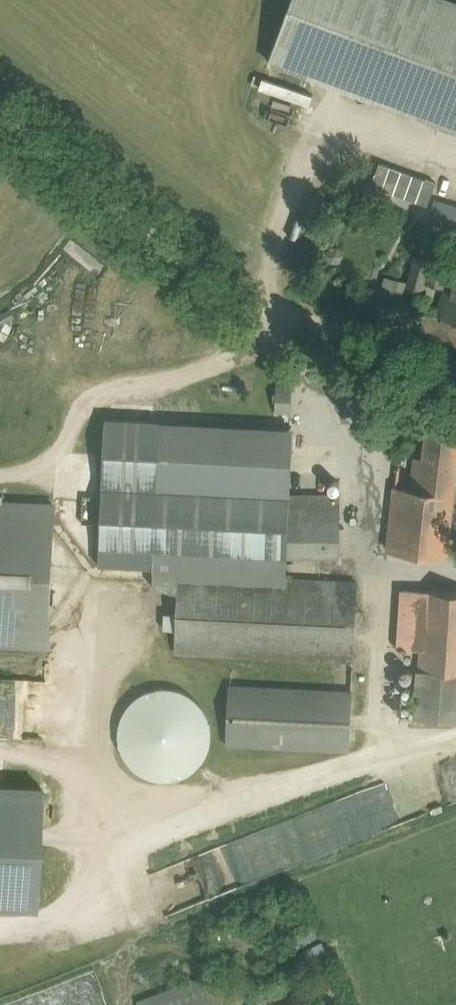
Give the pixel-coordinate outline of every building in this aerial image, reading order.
[(455,0),(291,0),(269,61),(455,130),(455,0)] [(310,104),(315,92),(265,74),(261,86),(310,104)] [(424,179),(379,162),(371,184),(416,201),(424,179)] [(426,283),(431,260),(415,256),(407,287),(424,291),(426,283)] [(451,264),(431,260),(426,283),(445,287),(446,283),(451,265),(451,264)] [(446,316),(455,319),(455,266),(451,265),(446,283),(454,285),(446,316)] [(380,298),(403,304),(408,280),(385,275),(380,298)] [(294,411),(294,384),(278,384),(278,411),(294,411)] [(107,419),(100,566),(155,569),(153,586),(178,594),(175,652),(353,660),(357,581),(289,578),(290,558),(342,558),(342,495),(294,495),(294,429),(107,419)] [(394,549),(447,555),(455,481),(455,434),(427,430),(423,459),(414,458),(409,489),(402,488),(394,549)] [(47,646),(54,504),(0,502),(0,644),(47,646)] [(420,650),(415,717),(455,719),(455,592),(401,588),(397,648),(420,650)] [(227,744),(351,749),(353,691),(230,685),(227,744)] [(121,718),(119,727),(119,742),(126,759),(135,770),(144,775),(155,779),(168,780),(179,778),(191,773),(200,763),(208,751),(211,740),(211,728),(208,715),(202,705),(192,696),(183,691),(172,688),(159,688),(145,691),(134,698),(127,706),(121,718)] [(37,910),(42,784),(0,782),(0,908),(37,910)] [(250,837),(150,872),(163,910),(262,876),(254,855),(256,854),(250,837)] [(139,1004),(226,1004),(214,973),(138,1001),(139,1004)] [(0,980),(0,988),(10,985),(8,978),(0,980)] [(292,1004),(301,1004),(308,1002),(303,989),(292,993),(296,1003),(292,1004)]
